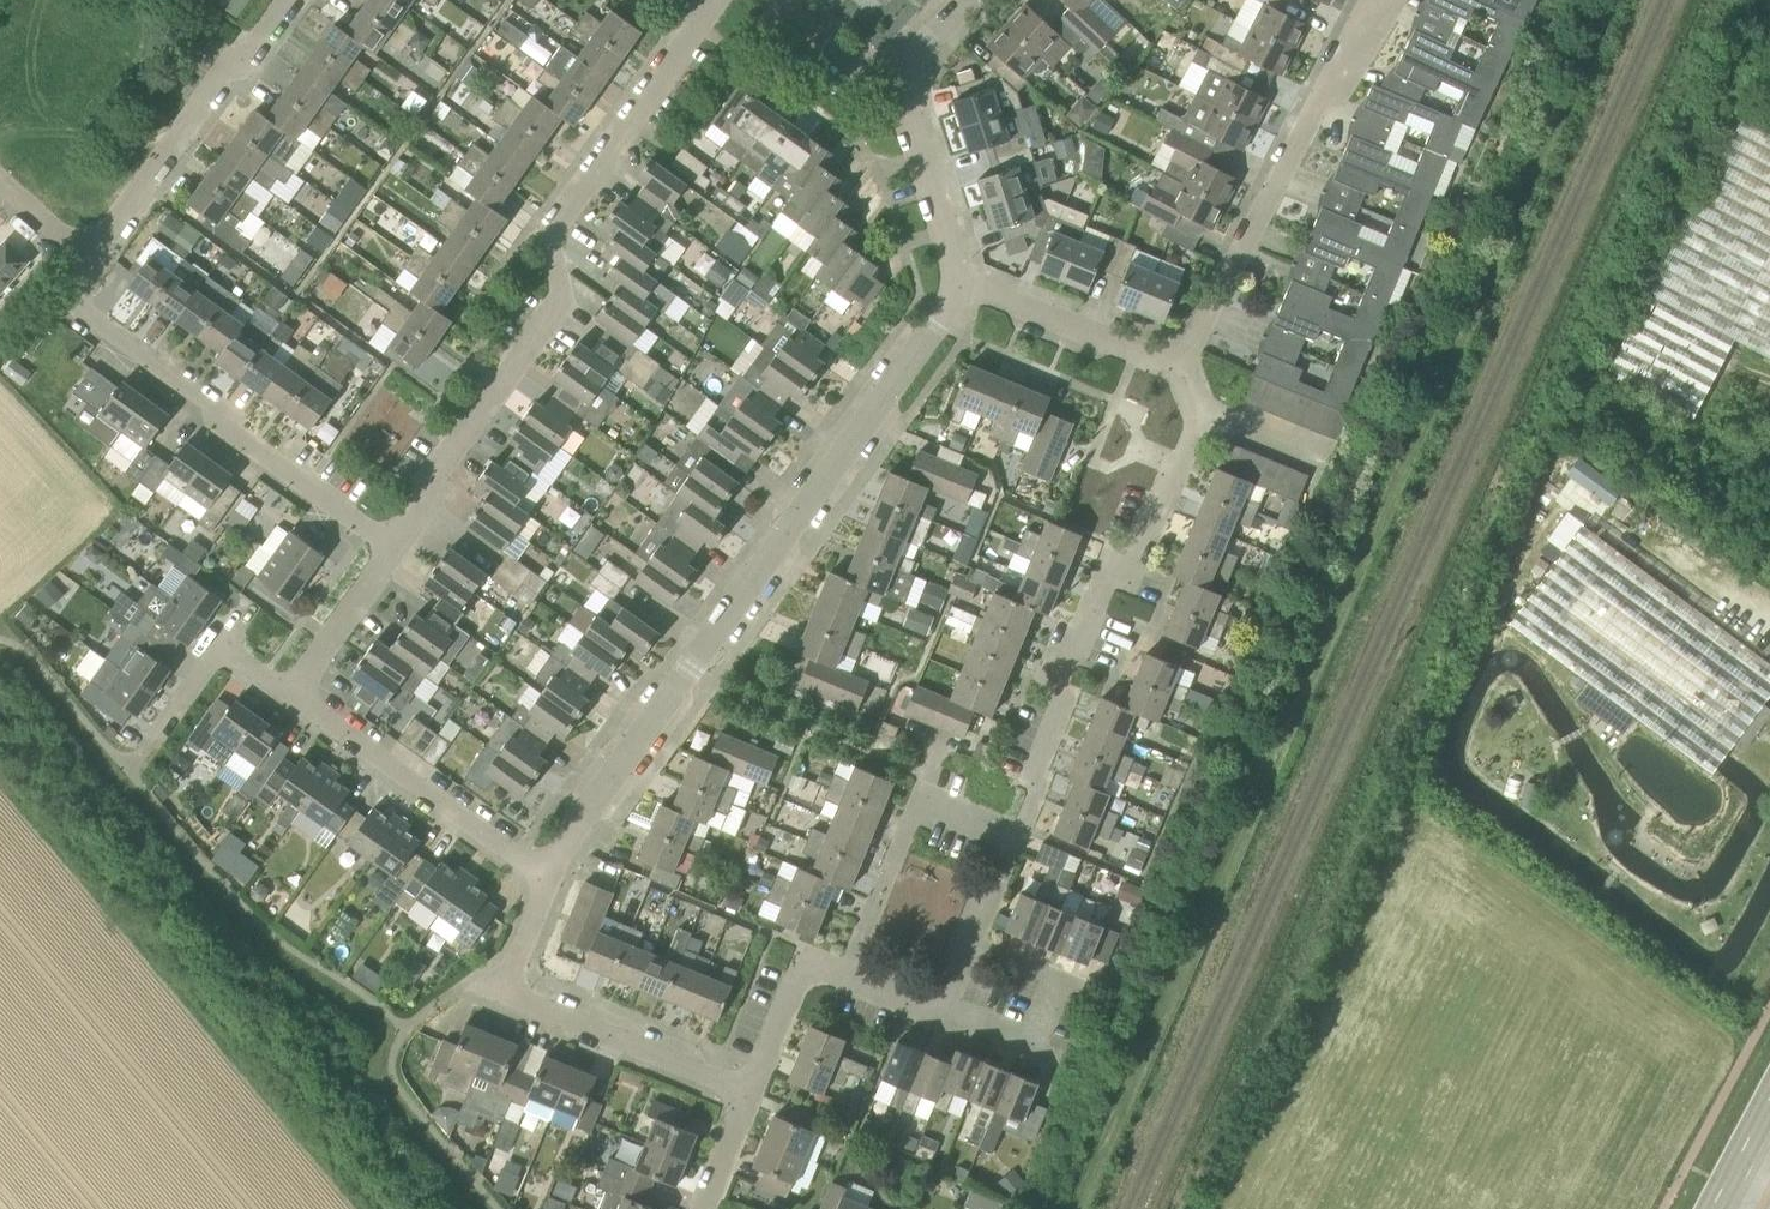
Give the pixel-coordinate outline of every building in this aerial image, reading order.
[(363,9),(409,42),(417,31),(400,19),(409,6),(400,0),(370,0),(363,9)] [(532,9),(539,0),(520,0),(532,9)] [(1068,4),(1069,5),(1072,8),(1062,18),(1080,35),(1092,46),(1099,52),(1106,44),(1113,36),(1116,33),(1097,16),(1098,14),(1089,6),(1095,0),(1063,0),(1068,4)] [(1294,50),(1307,25),(1276,9),(1280,0),(1258,0),(1264,3),(1251,28),(1294,50)] [(1422,15),(1442,25),(1453,30),(1460,16),(1469,20),(1474,9),(1499,21),(1487,46),(1511,57),(1527,22),(1481,0),(1430,0),(1422,15)] [(1527,22),(1538,0),(1509,0),(1509,1),(1507,0),(1481,0),(1527,22)] [(1024,7),(1008,25),(1042,57),(1050,64),(1053,67),(1072,47),(1070,45),(1080,35),(1062,18),(1053,28),(1034,11),(1027,4),(1024,7)] [(347,32),(346,32),(364,46),(375,54),(376,52),(385,41),(401,53),(409,42),(363,9),(347,32)] [(587,11),(579,22),(625,55),(642,31),(613,10),(603,23),(587,11)] [(1411,40),(1405,51),(1494,93),(1511,57),(1487,46),(1475,72),(1450,60),(1455,48),(1447,44),(1453,30),(1442,25),(1422,15),(1411,40)] [(588,45),(579,57),(608,78),(625,55),(579,22),(571,33),(588,45)] [(335,23),(318,47),(364,81),(372,70),(355,58),(364,46),(346,32),(347,32),(335,23)] [(990,44),(988,46),(991,48),(997,53),(1013,68),(1003,79),(1010,85),(1018,92),(1028,81),(1024,77),(1031,69),(1033,72),(1038,73),(1043,72),(1050,64),(1042,57),(1008,25),(990,44)] [(1208,36),(1202,49),(1212,55),(1241,70),(1250,58),(1281,75),(1294,50),(1251,28),(1243,43),(1228,35),(1223,44),(1208,36)] [(409,42),(422,51),(430,40),(417,31),(409,42)] [(1092,46),(1080,35),(1070,45),(1072,47),(1082,56),(1092,46)] [(1106,44),(1099,52),(1105,58),(1110,52),(1113,50),(1106,44)] [(553,58),(545,69),(591,102),(608,78),(579,57),(563,46),(553,58)] [(364,81),(318,47),(301,71),(330,92),(339,79),(356,91),(364,81)] [(508,58),(527,74),(536,63),(517,47),(508,58)] [(1212,55),(1202,49),(1199,49),(1192,61),(1209,70),(1196,94),(1256,125),(1268,100),(1235,82),(1241,70),(1212,55)] [(1405,51),(1387,90),(1418,103),(1425,86),(1435,91),(1440,80),(1465,91),(1453,118),(1463,122),(1477,129),(1494,93),(1405,51)] [(469,62),(459,77),(468,84),(479,69),(469,62)] [(432,63),(425,72),(439,81),(445,72),(432,63)] [(545,105),(563,117),(574,126),(591,102),(545,69),(538,80),(554,92),(545,105)] [(1023,107),(1018,92),(1010,85),(1003,79),(992,69),(990,71),(990,72),(985,77),(956,86),(960,99),(954,101),(962,127),(1021,108),(1023,107)] [(301,71),(284,94),(331,127),(338,116),(322,104),(330,92),(301,71)] [(1368,97),(1358,121),(1390,134),(1396,120),(1405,123),(1410,112),(1435,123),(1425,148),(1449,158),(1458,162),(1462,164),(1468,151),(1454,145),(1455,142),(1463,123),(1463,122),(1453,118),(1452,117),(1418,103),(1387,90),(1373,84),(1368,97)] [(739,86),(713,123),(731,136),(758,99),(739,86)] [(413,91),(402,107),(416,117),(427,101),(413,91)] [(285,131),(313,151),(331,127),(284,94),(268,117),(285,131)] [(1155,121),(1173,130),(1184,135),(1204,146),(1204,145),(1196,141),(1202,129),(1243,150),(1256,125),(1196,94),(1184,119),(1162,107),(1155,121)] [(563,117),(545,105),(533,96),(525,109),(508,97),(500,107),(546,140),(563,117)] [(725,145),(723,147),(741,159),(775,111),(770,108),(758,99),(731,136),(725,145)] [(1068,114),(1080,124),(1090,112),(1078,102),(1068,114)] [(500,143),(529,164),(546,140),(500,107),(493,118),(509,130),(500,143)] [(1021,108),(962,127),(970,153),(994,145),(998,158),(1031,148),(1027,134),(1029,133),(1021,108)] [(256,109),(239,133),(294,172),(297,174),(313,151),(285,131),(268,117),(256,109)] [(775,111),(741,159),(758,172),(760,170),(793,124),(775,111)] [(1102,111),(1095,128),(1107,133),(1115,117),(1102,111)] [(1769,358),(1769,131),(1742,116),(1648,294),(1605,374),(1692,421),(1735,339),(1769,358)] [(1052,121),(1051,129),(1054,135),(1061,137),(1068,133),(1070,125),(1067,119),(1059,117),(1052,121)] [(1348,146),(1343,157),(1434,194),(1437,186),(1443,172),(1452,175),(1453,176),(1458,162),(1449,158),(1425,148),(1415,172),(1414,174),(1388,164),(1391,157),(1393,152),(1384,148),(1390,134),(1358,121),(1353,134),(1348,146)] [(774,187),(810,137),(793,124),(760,170),(757,174),(774,187)] [(1184,135),(1173,130),(1167,143),(1176,148),(1164,172),(1184,182),(1225,204),(1238,179),(1198,158),(1204,146),(1184,135)] [(239,133),(222,156),(253,178),(273,192),(282,180),(292,187),(300,176),(297,174),(294,172),(239,133)] [(1072,136),(1058,141),(1063,158),(1078,153),(1072,136)] [(389,137),(385,143),(386,151),(391,155),(398,144),(389,137)] [(774,187),(792,199),(818,162),(821,159),(828,149),(810,137),(774,187)] [(467,154),(513,187),(529,164),(500,143),(491,155),(475,143),(467,154)] [(709,166),(683,148),(672,163),(673,165),(697,182),(703,174),(709,166)] [(1043,186),(1035,161),(1031,148),(998,158),(1002,171),(979,179),(987,205),(1040,188),(1043,186)] [(828,149),(821,159),(829,165),(836,156),(828,149)] [(1085,161),(1103,171),(1103,158),(1086,149),(1085,161)] [(476,177),(467,189),(496,210),(513,187),(467,154),(459,165),(476,177)] [(222,156),(206,179),(252,213),(260,201),(244,190),(253,178),(222,156)] [(1348,201),(1360,207),(1366,192),(1375,196),(1380,184),(1406,195),(1395,221),(1419,231),(1434,194),(1343,157),(1334,179),(1354,188),(1348,201)] [(638,195),(674,222),(680,214),(674,204),(687,185),(651,158),(638,177),(647,183),(638,195)] [(792,199),(782,212),(799,225),(800,225),(836,175),(827,169),(818,162),(792,199)] [(711,180),(703,174),(697,182),(705,188),(711,180)] [(836,175),(800,225),(817,237),(844,201),(835,195),(844,181),(836,175)] [(207,217),(205,225),(243,252),(265,222),(252,213),(206,179),(188,203),(207,217)] [(1139,207),(1168,222),(1175,226),(1181,213),(1213,229),(1225,204),(1184,182),(1177,194),(1157,183),(1152,194),(1147,191),(1139,207)] [(360,194),(343,183),(335,195),(351,207),(360,194)] [(438,188),(431,198),(445,209),(453,198),(438,188)] [(1040,188),(987,205),(995,230),(1001,228),(1005,241),(1006,241),(1024,236),(1025,235),(1037,240),(1043,227),(1048,213),(1040,188)] [(730,194),(725,202),(733,207),(738,200),(730,194)] [(666,234),(674,222),(638,195),(629,207),(621,201),(608,219),(617,226),(621,228),(659,256),(660,254),(658,252),(669,237),(666,234)] [(453,198),(445,209),(491,241),(508,218),(496,210),(479,197),(469,210),(453,198)] [(738,200),(733,207),(741,213),(746,206),(738,200)] [(816,256),(825,263),(852,227),(843,221),(853,207),(844,201),(808,251),(816,256)] [(1360,207),(1348,201),(1342,215),(1323,207),(1313,229),(1404,267),(1419,231),(1395,221),(1384,247),(1358,236),(1363,224),(1354,221),(1360,207)] [(445,244),(475,265),(491,241),(445,209),(437,220),(454,232),(445,244)] [(341,211),(333,223),(340,228),(348,216),(341,211)] [(169,212),(161,224),(177,235),(185,224),(169,212)] [(1060,218),(1048,213),(1043,227),(1037,240),(1029,259),(1042,264),(1039,270),(1064,281),(1085,229),(1060,218)] [(763,239),(773,225),(764,219),(760,224),(751,218),(746,226),(760,236),(763,239)] [(611,234),(617,226),(608,219),(601,228),(611,234)] [(739,222),(733,229),(740,234),(753,244),(760,236),(746,226),(739,222)] [(1162,235),(1193,251),(1200,239),(1175,226),(1168,222),(1162,235)] [(318,223),(308,236),(324,248),(334,235),(318,223)] [(187,226),(182,233),(182,244),(190,250),(200,237),(187,226)] [(1085,229),(1064,281),(1089,291),(1099,268),(1111,273),(1125,241),(1111,236),(1087,226),(1085,229)] [(833,289),(860,253),(851,246),(860,233),(852,227),(816,277),(833,289)] [(670,265),(659,256),(621,228),(608,246),(618,253),(621,255),(658,282),(670,265)] [(1308,243),(1304,252),(1324,260),(1318,274),(1331,279),(1336,265),(1345,268),(1348,261),(1350,257),(1376,267),(1365,293),(1389,303),(1397,307),(1398,307),(1404,294),(1403,293),(1394,290),(1403,268),(1404,267),(1313,229),(1309,241),(1308,243)] [(353,230),(347,239),(353,243),(359,234),(353,230)] [(753,244),(740,234),(724,253),(739,264),(753,244)] [(1006,241),(1005,241),(1010,254),(1029,248),(1025,235),(1024,236),(1006,241)] [(32,257),(8,236),(0,246),(0,294),(32,257)] [(137,276),(129,286),(153,303),(185,259),(172,250),(154,237),(137,261),(130,271),(137,276)] [(1115,301),(1140,312),(1156,273),(1131,263),(1137,246),(1125,241),(1111,273),(1124,279),(1115,301)] [(412,255),(458,288),(475,265),(445,244),(436,257),(419,245),(412,255)] [(611,261),(618,253),(608,246),(602,255),(611,261)] [(301,248),(288,266),(302,276),(315,258),(301,248)] [(855,297),(867,306),(884,283),(871,274),(878,266),(860,253),(833,289),(852,302),(855,297)] [(225,254),(219,263),(229,271),(236,262),(225,254)] [(412,255),(404,267),(405,268),(421,279),(412,291),(423,299),(441,312),(458,288),(412,255)] [(676,295),(658,282),(621,255),(609,273),(618,280),(622,283),(658,309),(664,312),(676,295)] [(174,318),(177,320),(207,278),(208,276),(185,259),(153,303),(163,310),(162,312),(162,315),(167,319),(171,319),(172,317),(174,318)] [(730,271),(719,263),(707,279),(718,287),(730,271)] [(746,266),(738,278),(743,281),(752,288),(761,277),(746,266)] [(322,285),(331,272),(323,267),(315,280),(322,285)] [(322,285),(324,286),(339,296),(347,283),(331,272),(322,285)] [(782,285),(766,272),(753,289),(770,302),(774,297),(775,296),(774,295),(782,285)] [(612,288),(618,280),(609,273),(602,282),(612,288)] [(1156,273),(1140,312),(1165,322),(1181,283),(1156,273)] [(1293,280),(1288,291),(1284,302),(1374,339),(1389,303),(1365,293),(1354,319),(1328,308),(1333,297),(1325,293),(1331,279),(1318,274),(1313,288),(1293,280)] [(200,337),(232,293),(209,276),(207,278),(177,320),(200,337)] [(693,282),(690,287),(700,294),(704,289),(693,282)] [(658,309),(622,283),(609,300),(646,327),(658,309)] [(288,296),(274,286),(263,302),(278,312),(288,296)] [(453,320),(441,312),(423,299),(414,312),(378,287),(372,297),(390,310),(389,311),(435,344),(453,320)] [(753,289),(748,295),(766,308),(769,303),(770,302),(753,289)] [(232,293),(200,337),(223,353),(239,332),(240,332),(244,326),(231,317),(243,301),(239,298),(232,293)] [(770,302),(769,303),(776,308),(781,301),(775,296),(774,297),(770,302)] [(633,345),(646,327),(609,300),(596,318),(633,345)] [(708,300),(701,312),(710,318),(717,305),(708,300)] [(1274,324),(1269,338),(1288,346),(1301,351),(1306,337),(1315,341),(1320,329),(1346,340),(1335,366),(1359,375),(1367,356),(1374,339),(1284,302),(1278,315),(1274,324)] [(720,305),(716,311),(728,319),(732,313),(720,305)] [(787,317),(805,330),(812,321),(794,308),(788,317),(787,317)] [(398,334),(389,347),(418,368),(435,344),(389,311),(382,322),(398,334)] [(785,314),(762,346),(813,382),(826,363),(817,357),(826,345),(805,330),(787,317),(785,314)] [(223,353),(217,361),(235,373),(241,378),(273,334),(268,331),(262,326),(250,318),(249,320),(245,325),(244,326),(240,332),(239,332),(223,353)] [(282,321),(276,330),(287,337),(294,327),(283,320),(282,321)] [(848,331),(848,332),(855,336),(862,325),(855,321),(848,331)] [(835,331),(826,343),(834,349),(843,337),(835,331)] [(273,334),(241,378),(265,395),(286,366),(273,356),(284,342),(273,334)] [(344,335),(331,353),(320,368),(330,375),(338,381),(362,349),(344,335)] [(1254,373),(1253,375),(1256,376),(1269,382),(1283,387),(1296,393),(1309,398),(1323,404),(1336,409),(1344,412),(1349,399),(1357,380),(1358,379),(1358,378),(1358,377),(1359,375),(1335,366),(1332,374),(1331,377),(1327,385),(1325,392),(1312,387),(1299,381),(1301,375),(1303,371),(1303,369),(1295,366),(1301,351),(1288,346),(1269,338),(1263,352),(1258,364),(1257,367),(1254,373)] [(579,341),(566,359),(603,386),(616,395),(628,378),(643,389),(652,377),(629,360),(608,345),(601,339),(595,346),(592,351),(579,341)] [(286,366),(265,395),(288,412),(320,368),(331,353),(319,345),(316,349),(313,353),(301,345),(296,351),(286,366)] [(826,345),(820,353),(827,358),(833,350),(826,345)] [(656,380),(661,383),(669,372),(660,365),(661,364),(638,347),(629,360),(652,377),(656,380)] [(739,356),(731,368),(741,376),(760,389),(783,405),(791,393),(800,400),(813,382),(765,347),(752,365),(739,357),(739,356)] [(12,357),(2,370),(22,385),(32,372),(12,357)] [(617,405),(617,402),(620,398),(616,395),(603,386),(566,359),(553,377),(562,384),(554,396),(576,412),(598,428),(608,414),(614,412),(615,411),(616,410),(617,405)] [(955,400),(948,418),(961,423),(968,408),(982,414),(997,376),(994,374),(970,364),(955,400)] [(74,417),(113,446),(123,432),(123,431),(147,398),(123,381),(119,387),(92,368),(75,392),(86,400),(74,417)] [(312,429),(317,422),(333,400),(344,385),(320,368),(288,412),(312,429)] [(681,380),(669,372),(661,383),(673,392),(681,380)] [(720,406),(770,442),(783,423),(774,417),(783,405),(760,389),(741,376),(720,406)] [(1024,387),(997,376),(982,414),(996,419),(990,435),(1002,440),(1024,387)] [(1269,382),(1256,376),(1245,402),(1259,407),(1269,382)] [(656,380),(647,392),(654,397),(665,405),(674,393),(673,392),(661,383),(656,380)] [(1283,387),(1269,382),(1259,407),(1272,413),(1283,387)] [(1024,387),(1002,440),(1012,444),(1029,451),(1036,436),(1046,411),(1051,398),(1024,387)] [(1296,393),(1283,387),(1272,413),(1285,419),(1296,393)] [(1309,398),(1296,393),(1285,419),(1299,424),(1309,398)] [(523,419),(560,446),(573,428),(568,424),(576,412),(554,396),(545,408),(536,401),(523,419)] [(126,471),(141,481),(158,457),(146,448),(170,415),(147,398),(123,431),(123,432),(113,446),(113,447),(133,461),(126,471)] [(1323,404),(1309,398),(1299,424),(1312,430),(1323,404)] [(1336,409),(1323,404),(1312,430),(1326,435),(1336,409)] [(757,460),(770,442),(720,406),(699,435),(735,462),(744,450),(757,460)] [(1350,415),(1344,412),(1336,409),(1326,435),(1339,441),(1350,415)] [(1036,436),(1022,470),(1050,481),(1074,423),(1046,411),(1036,436)] [(523,419),(510,437),(519,444),(510,456),(533,472),(542,460),(546,464),(555,452),(560,446),(523,419)] [(955,431),(949,445),(962,451),(968,437),(955,431)] [(691,475),(727,501),(740,483),(727,474),(735,462),(699,436),(678,465),(691,474),(691,475)] [(1002,440),(999,449),(1008,453),(1012,444),(1002,440)] [(187,442),(170,465),(158,457),(141,481),(155,491),(156,490),(177,505),(210,458),(187,442)] [(1218,468),(1231,473),(1242,447),(1229,442),(1218,468)] [(650,464),(658,452),(646,443),(637,455),(650,464)] [(1231,473),(1245,479),(1256,453),(1242,447),(1231,473)] [(908,479),(928,487),(967,503),(979,475),(920,450),(908,479)] [(1245,479),(1258,484),(1269,458),(1256,453),(1245,479)] [(1576,466),(1560,454),(1529,496),(1544,508),(1576,466)] [(533,472),(510,456),(502,468),(493,461),(480,479),(489,486),(493,489),(516,506),(530,487),(525,484),(533,472)] [(210,458),(186,492),(209,509),(200,521),(199,522),(212,532),(227,510),(241,491),(229,482),(234,475),(210,458)] [(1282,464),(1269,458),(1258,484),(1267,489),(1271,491),(1282,464)] [(1271,491),(1285,496),(1296,470),(1282,464),(1271,491)] [(610,465),(606,471),(607,478),(612,482),(619,481),(623,475),(622,468),(617,465),(610,465)] [(678,465),(664,483),(678,493),(678,492),(714,519),(727,501),(691,475),(691,474),(678,465)] [(1267,489),(1258,484),(1245,479),(1231,473),(1218,468),(1207,495),(1256,515),(1257,511),(1267,489)] [(1309,475),(1296,470),(1285,496),(1298,502),(1309,475)] [(928,487),(908,479),(890,471),(879,498),(933,520),(938,508),(922,502),(928,487)] [(483,495),(489,486),(480,479),(474,488),(483,495)] [(622,481),(614,492),(625,500),(630,493),(629,486),(622,481)] [(493,489),(480,506),(517,533),(529,515),(516,506),(493,489)] [(728,528),(718,521),(714,519),(678,493),(658,523),(697,552),(706,540),(715,546),(728,528)] [(1196,523),(1229,536),(1235,521),(1251,528),(1256,515),(1207,495),(1196,523)] [(906,540),(922,546),(933,520),(879,498),(868,524),(906,540)] [(1044,510),(1057,515),(1061,502),(1048,498),(1044,510)] [(517,533),(480,506),(467,524),(504,551),(517,533)] [(1287,528),(1294,511),(1284,507),(1277,524),(1287,528)] [(250,521),(236,510),(228,521),(242,532),(250,521)] [(1257,511),(1256,515),(1275,523),(1277,519),(1257,511)] [(725,513),(718,521),(728,528),(734,519),(725,513)] [(1027,529),(1022,541),(1071,561),(1082,534),(1048,520),(1042,535),(1027,529)] [(658,523),(636,553),(685,588),(698,570),(689,564),(697,552),(658,523)] [(1196,523),(1185,548),(1186,549),(1234,569),(1239,556),(1224,550),(1229,536),(1196,523)] [(275,554),(308,578),(325,555),(292,531),(290,533),(278,524),(263,546),(275,554)] [(862,540),(857,551),(911,573),(916,561),(900,555),(906,540),(868,524),(862,540)] [(1584,525),(1510,625),(1712,774),(1734,745),(1744,752),(1769,716),(1769,708),(1765,704),(1769,696),(1769,662),(1584,525)] [(954,560),(966,565),(975,542),(964,538),(955,547),(954,560)] [(1007,538),(1003,548),(1014,552),(1017,553),(1021,544),(1007,538)] [(583,539),(575,549),(588,558),(595,548),(583,539)] [(1026,574),(1060,588),(1071,561),(1022,541),(1021,544),(1017,553),(1032,560),(1026,574)] [(566,543),(560,551),(566,555),(572,547),(566,543)] [(93,544),(85,555),(93,561),(100,560),(105,553),(93,544)] [(438,566),(474,592),(487,574),(451,548),(438,566)] [(1185,548),(1174,574),(1188,580),(1208,588),(1213,575),(1229,581),(1234,569),(1186,549),(1185,548)] [(857,551),(846,578),(884,593),(905,602),(911,588),(916,576),(910,574),(911,574),(911,573),(857,551)] [(189,575),(189,576),(184,573),(193,560),(184,553),(158,588),(155,585),(155,586),(206,622),(222,599),(189,575)] [(509,553),(500,565),(523,583),(539,594),(548,581),(532,570),(509,553)] [(643,570),(635,580),(672,606),(685,588),(636,553),(636,554),(634,553),(629,560),(643,570)] [(275,554),(258,577),(291,601),(308,578),(275,554)] [(608,560),(599,572),(621,588),(630,576),(608,560)] [(1262,562),(1257,575),(1265,579),(1271,565),(1262,562)] [(245,588),(255,575),(256,573),(246,565),(244,564),(233,579),(245,588)] [(523,583),(500,565),(491,578),(514,595),(523,583)] [(434,608),(456,625),(465,612),(461,609),(474,592),(438,566),(425,584),(442,596),(434,608)] [(975,567),(969,579),(979,583),(985,586),(990,573),(975,567)] [(831,571),(820,598),(858,614),(864,600),(879,606),(884,593),(846,578),(831,571)] [(613,600),(621,588),(599,572),(591,583),(611,598),(598,616),(634,642),(638,645),(647,651),(660,633),(613,600)] [(948,592),(971,601),(979,583),(969,579),(956,574),(948,592)] [(1001,580),(996,592),(1035,610),(1048,615),(1060,588),(1026,574),(1021,588),(1001,580)] [(1187,581),(1176,608),(1225,628),(1225,627),(1226,625),(1234,628),(1238,618),(1230,615),(1215,609),(1221,594),(1208,588),(1188,580),(1187,581)] [(51,582),(36,596),(47,607),(61,594),(51,582)] [(929,584),(921,604),(940,611),(948,592),(929,584)] [(132,623),(143,630),(148,634),(157,622),(189,645),(206,622),(155,586),(140,606),(142,608),(132,623)] [(1035,610),(996,592),(984,619),(984,620),(1024,636),(1035,610)] [(852,628),(858,614),(820,598),(809,625),(862,647),(867,635),(852,628)] [(28,628),(39,615),(26,605),(16,617),(28,628)] [(977,616),(953,606),(946,622),(969,633),(977,616)] [(416,614),(403,632),(439,658),(449,665),(471,635),(464,630),(462,629),(456,625),(434,608),(433,609),(425,620),(416,614)] [(911,608),(904,626),(928,635),(935,618),(911,608)] [(1220,639),(1225,628),(1176,608),(1165,634),(1199,648),(1205,633),(1220,639)] [(527,616),(520,626),(527,631),(535,621),(527,616)] [(621,659),(634,642),(598,616),(585,633),(621,659)] [(973,646),(1013,663),(1024,636),(984,620),(973,646)] [(143,630),(132,623),(107,658),(155,693),(172,670),(138,645),(134,642),(143,630)] [(857,659),(862,647),(809,625),(798,652),(811,658),(835,668),(842,653),(857,659)] [(378,639),(387,646),(393,638),(384,631),(378,639)] [(403,632),(391,649),(427,676),(439,658),(403,632)] [(569,667),(591,683),(600,671),(608,677),(621,659),(585,633),(572,651),(563,645),(560,645),(553,654),(569,666),(569,667)] [(1239,633),(1232,648),(1244,653),(1251,638),(1239,633)] [(391,649),(387,646),(378,639),(374,644),(365,657),(414,693),(426,676),(427,676),(391,649)] [(647,651),(638,645),(632,653),(641,660),(647,651)] [(962,673),(1002,689),(1013,663),(973,646),(962,673)] [(1147,653),(1136,679),(1185,700),(1190,688),(1174,682),(1181,667),(1147,653)] [(591,683),(569,667),(552,656),(537,674),(538,680),(547,686),(542,693),(578,720),(591,701),(583,695),(591,683)] [(371,710),(381,696),(402,712),(414,694),(413,694),(414,693),(365,657),(352,675),(362,683),(353,696),(371,710)] [(81,694),(104,710),(124,724),(132,712),(138,716),(155,693),(107,658),(81,694)] [(858,710),(869,682),(835,668),(811,658),(799,686),(858,710)] [(470,666),(464,674),(474,681),(480,673),(470,666)] [(951,700),(976,710),(991,716),(1002,689),(962,673),(951,700)] [(1157,719),(1159,720),(1164,707),(1180,713),(1184,703),(1185,700),(1136,679),(1125,706),(1157,719)] [(964,738),(976,710),(951,700),(917,686),(906,713),(964,738)] [(512,718),(548,743),(557,731),(565,738),(578,720),(542,693),(530,710),(522,705),(512,718)] [(1201,693),(1196,704),(1207,709),(1212,698),(1201,693)] [(1102,698),(1092,724),(1125,738),(1131,724),(1146,730),(1152,717),(1138,711),(1125,706),(1112,701),(1103,697),(1102,698)] [(199,752),(202,748),(225,765),(260,717),(236,700),(232,707),(219,698),(187,743),(199,752)] [(973,725),(989,734),(996,721),(981,712),(973,725)] [(862,715),(859,724),(871,729),(875,720),(862,715)] [(488,745),(535,780),(548,762),(539,755),(548,743),(512,718),(509,716),(488,745)] [(256,797),(284,758),(291,749),(278,740),(283,733),(260,717),(225,765),(247,781),(241,790),(242,791),(254,799),(256,796),(256,797)] [(427,726),(414,717),(398,740),(410,749),(427,726)] [(895,739),(900,727),(884,721),(879,732),(895,739)] [(1119,752),(1125,738),(1092,724),(1081,751),(1129,771),(1135,759),(1119,752)] [(410,749),(422,758),(439,734),(427,726),(410,749)] [(446,739),(452,730),(439,734),(422,758),(434,767),(451,743),(446,739)] [(720,732),(709,761),(744,775),(767,785),(779,757),(720,732)] [(779,737),(775,747),(791,754),(795,743),(779,737)] [(978,740),(973,755),(986,760),(991,744),(978,740)] [(488,745),(465,776),(486,791),(496,779),(522,798),(535,780),(488,745)] [(1076,781),(1103,792),(1109,777),(1124,783),(1129,771),(1081,751),(1070,778),(1076,781)] [(695,755),(684,782),(746,808),(751,796),(738,790),(723,784),(729,769),(709,761),(695,755)] [(284,758),(256,797),(270,807),(280,793),(286,797),(292,802),(278,821),(287,828),(288,828),(301,808),(302,809),(331,768),(321,761),(317,766),(303,757),(299,762),(296,767),(284,758)] [(1499,758),(1488,780),(1498,785),(1509,763),(1499,758)] [(830,786),(883,808),(894,781),(856,766),(850,781),(835,774),(831,783),(830,786)] [(337,834),(355,809),(343,800),(350,790),(337,781),(341,775),(331,768),(302,809),(325,825),(337,834)] [(823,769),(819,778),(831,783),(835,774),(823,769)] [(164,781),(156,788),(164,797),(172,790),(164,781)] [(1103,792),(1076,781),(1065,807),(1114,828),(1119,816),(1104,809),(1110,795),(1103,792)] [(746,810),(746,808),(684,782),(673,808),(696,818),(695,819),(736,836),(747,810),(746,810)] [(840,805),(834,820),(872,835),(883,808),(830,786),(825,799),(840,805)] [(1130,801),(1124,815),(1156,829),(1163,816),(1130,801)] [(651,831),(700,851),(705,839),(690,832),(696,818),(673,808),(662,804),(651,831)] [(349,842),(372,859),(401,818),(391,811),(387,817),(374,807),(367,817),(355,809),(337,834),(349,842)] [(1114,828),(1065,807),(1054,834),(1088,848),(1094,833),(1109,840),(1114,828)] [(388,911),(395,902),(405,888),(423,863),(426,860),(413,851),(421,841),(407,831),(411,825),(401,818),(372,859),(392,873),(373,900),(388,911)] [(808,840),(861,862),(872,835),(834,820),(828,834),(813,827),(808,840)] [(225,827),(215,840),(222,844),(231,832),(225,827)] [(648,878),(676,889),(681,877),(673,871),(684,845),(700,851),(651,831),(640,858),(654,864),(648,878)] [(749,841),(747,845),(756,848),(761,836),(752,833),(751,832),(747,840),(749,841)] [(762,835),(758,846),(766,849),(770,839),(762,835)] [(1137,849),(1147,853),(1153,841),(1140,835),(1135,848),(1137,849)] [(818,859),(812,874),(837,884),(850,889),(861,862),(808,840),(803,852),(818,859)] [(1034,942),(1063,871),(1070,854),(1043,842),(1035,861),(1050,867),(1037,899),(1022,892),(1012,918),(1007,930),(1034,942)] [(224,843),(212,860),(227,870),(238,854),(224,843)] [(1141,869),(1148,853),(1147,853),(1137,849),(1127,870),(1139,875),(1141,869)] [(749,851),(746,858),(756,862),(759,854),(749,851)] [(405,888),(395,902),(410,913),(420,899),(440,914),(469,873),(459,865),(455,871),(442,862),(434,872),(423,863),(405,888)] [(590,881),(613,887),(617,872),(595,866),(590,881)] [(837,884),(812,874),(800,867),(793,882),(778,875),(774,884),(772,888),(772,890),(825,912),(837,884)] [(766,870),(761,883),(772,888),(774,884),(778,875),(766,870)] [(1076,916),(1061,909),(1075,876),(1063,871),(1034,942),(1060,952),(1076,916)] [(469,947),(476,939),(493,914),(481,905),(488,895),(475,886),(479,880),(469,873),(440,914),(463,930),(457,939),(469,947)] [(1139,906),(1146,889),(1122,880),(1116,897),(1139,906)] [(562,940),(590,951),(598,931),(614,892),(586,881),(562,940)] [(260,901),(266,900),(270,895),(270,888),(266,883),(260,882),(254,886),(251,892),(253,898),(260,901)] [(825,912),(772,890),(767,900),(783,907),(777,921),(815,937),(825,912)] [(733,892),(729,904),(740,909),(744,897),(733,892)] [(1076,915),(1060,952),(1067,955),(1088,964),(1111,906),(1099,901),(1098,903),(1083,897),(1076,915)] [(1130,904),(1125,916),(1132,919),(1134,920),(1139,908),(1136,907),(1130,904)] [(999,913),(994,925),(1007,930),(1012,918),(999,913)] [(598,931),(590,951),(584,964),(611,975),(631,927),(634,919),(622,914),(613,937),(598,931)] [(481,936),(490,943),(506,921),(496,915),(481,936)] [(644,932),(631,927),(611,975),(638,986),(652,953),(638,947),(644,932)] [(666,959),(652,953),(638,986),(665,998),(685,949),(691,934),(691,933),(679,928),(666,959)] [(691,934),(685,949),(697,954),(703,939),(691,934)] [(685,949),(665,998),(692,1009),(706,975),(705,975),(691,969),(694,962),(697,954),(685,949)] [(415,958),(406,971),(418,978),(427,965),(415,958)] [(720,981),(706,975),(692,1009),(719,1020),(739,971),(736,970),(726,965),(720,981)] [(388,982),(375,973),(366,986),(379,995),(388,982)] [(445,1039),(433,1067),(440,1070),(436,1079),(468,1092),(470,1088),(471,1088),(476,1075),(476,1074),(493,1034),(467,1024),(458,1045),(445,1039)] [(812,1025),(801,1053),(861,1077),(864,1078),(871,1081),(873,1082),(878,1070),(876,1069),(869,1066),(855,1060),(842,1055),(839,1054),(845,1039),(812,1025)] [(476,1074),(476,1075),(492,1082),(480,1111),(499,1119),(504,1121),(505,1116),(507,1112),(512,1099),(523,1071),(510,1066),(519,1045),(508,1040),(501,1038),(493,1034),(476,1074)] [(889,1104),(902,1109),(926,1052),(899,1041),(883,1079),(898,1085),(889,1104)] [(955,1093),(969,1098),(985,1060),(958,1049),(952,1063),(953,1063),(937,1101),(936,1101),(934,1107),(946,1112),(955,1093)] [(948,1061),(926,1052),(902,1109),(914,1115),(922,1095),(936,1101),(937,1101),(953,1063),(952,1063),(948,1061)] [(829,1079),(844,1085),(856,1089),(861,1077),(801,1053),(790,1080),(818,1091),(823,1093),(829,1079)] [(523,1071),(512,1099),(527,1105),(525,1111),(549,1121),(553,1111),(554,1108),(571,1066),(555,1060),(545,1056),(537,1077),(524,1072),(523,1071)] [(977,1125),(987,1129),(1011,1071),(985,1060),(969,1098),(983,1104),(975,1124),(977,1125)] [(571,1066),(554,1108),(580,1118),(577,1126),(591,1131),(595,1122),(602,1104),(588,1098),(597,1077),(571,1066)] [(987,1129),(979,1147),(992,1153),(1000,1134),(1002,1128),(1008,1114),(1023,1121),(1031,1101),(1039,1083),(1011,1071),(987,1129)] [(818,1091),(815,1099),(829,1105),(833,1097),(823,1093),(818,1091)] [(647,1143),(687,1160),(698,1134),(676,1125),(682,1112),(654,1100),(648,1115),(657,1118),(647,1143)] [(775,1115),(765,1141),(805,1157),(816,1131),(815,1130),(818,1121),(820,1117),(792,1106),(786,1119),(775,1115)] [(520,1122),(505,1116),(504,1121),(502,1125),(493,1145),(509,1152),(522,1123),(520,1122)] [(880,1123),(867,1118),(861,1133),(874,1138),(880,1123)] [(924,1135),(915,1155),(932,1162),(940,1142),(924,1135)] [(909,1136),(905,1147),(914,1151),(919,1140),(909,1136)] [(788,1196),(793,1183),(795,1183),(805,1157),(765,1141),(754,1167),(765,1171),(759,1184),(788,1196)] [(609,1157),(604,1171),(622,1179),(650,1190),(655,1177),(677,1186),(687,1160),(647,1143),(636,1168),(609,1157)] [(471,1159),(483,1173),(488,1159),(473,1153),(471,1159)] [(502,1166),(495,1185),(514,1192),(521,1174),(502,1166)] [(970,1171),(959,1166),(953,1179),(965,1184),(970,1171)] [(998,1181),(1009,1196),(1024,1184),(1014,1170),(998,1181)] [(622,1179),(604,1171),(597,1187),(606,1191),(599,1208),(658,1208),(644,1204),(650,1190),(622,1179)] [(556,1179),(550,1193),(565,1199),(571,1184),(556,1179)] [(833,1182),(822,1208),(868,1208),(869,1207),(844,1197),(847,1188),(833,1182)] [(850,1182),(846,1192),(868,1201),(872,1191),(850,1182)] [(967,1205),(977,1208),(979,1208),(984,1196),(972,1191),(967,1205)] [(550,1195),(547,1201),(564,1207),(566,1202),(550,1195)]
